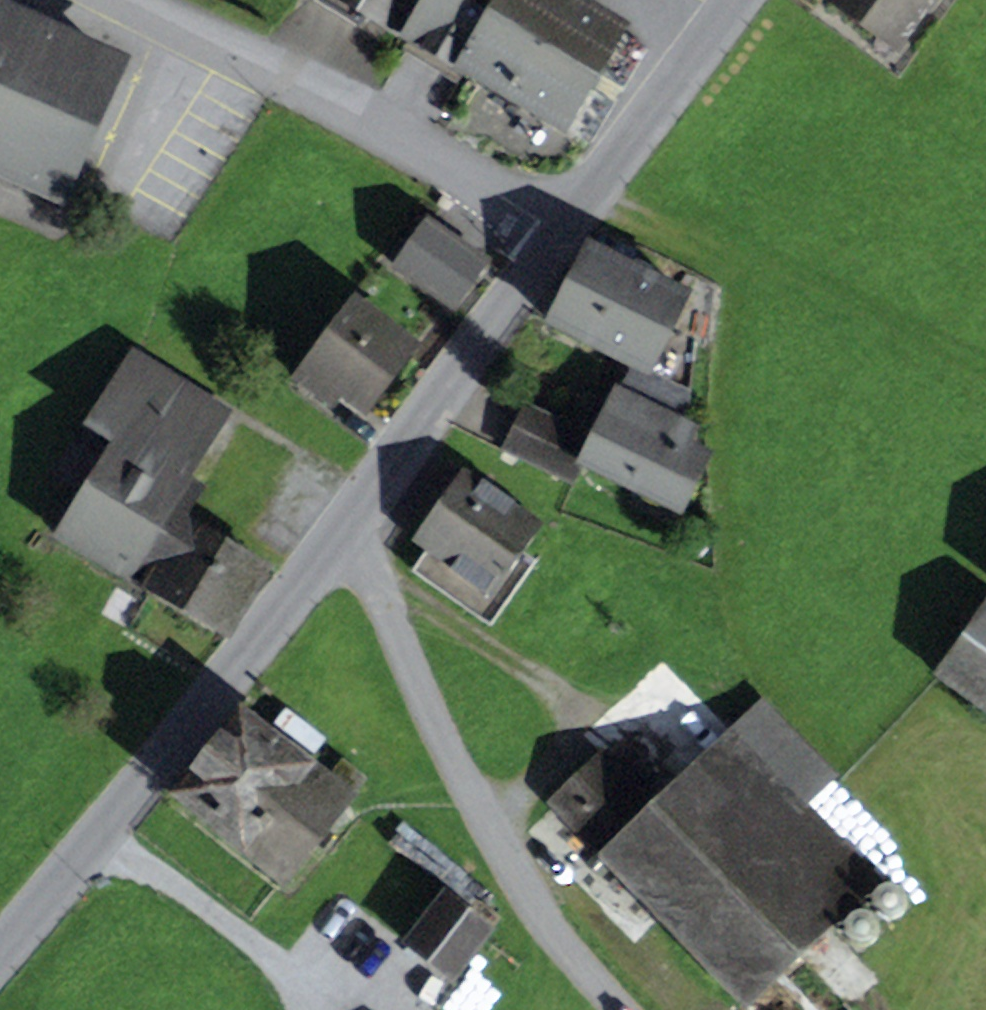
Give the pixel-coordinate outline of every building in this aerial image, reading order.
[(433,0),(348,0),(411,38),(433,0)] [(563,128),(587,87),(596,72),(620,32),(566,0),(433,0),(411,38),(413,39),(463,69),(563,128)] [(895,41),(925,0),(839,0),(895,41)] [(60,195),(69,174),(117,65),(0,13),(0,169),(60,195)] [(596,72),(623,88),(647,48),(620,32),(596,72)] [(455,83),(463,69),(413,39),(404,53),(455,83)] [(563,128),(590,144),(615,103),(587,87),(563,128)] [(387,260),(452,305),(482,263),(416,217),(387,260)] [(552,324),(634,365),(621,391),(683,422),(691,342),(668,330),(686,296),(590,248),(552,324)] [(354,307),(298,380),(326,401),(337,388),(362,407),(408,347),(354,307)] [(225,414),(135,359),(93,428),(121,445),(122,443),(184,481),(225,414)] [(685,445),(694,427),(683,422),(621,391),(618,390),(612,402),(599,396),(589,415),(602,422),(582,462),(678,509),(705,455),(685,445)] [(582,462),(602,422),(589,415),(579,435),(525,408),(518,420),(571,447),(557,474),(573,481),(582,462)] [(557,474),(571,447),(518,420),(505,448),(557,474)] [(184,481),(122,443),(121,445),(63,540),(124,577),(125,576),(184,481)] [(520,552),(539,525),(465,473),(417,541),(428,549),(491,593),(520,552)] [(266,569),(184,519),(201,492),(184,481),(125,576),(141,586),(146,579),(228,630),(266,569)] [(412,572),(490,627),(536,562),(520,552),(491,593),(428,549),(412,572)] [(936,674),(985,709),(985,603),(936,674)] [(735,736),(800,805),(832,775),(766,706),(735,736)] [(329,741),(286,708),(276,721),(319,753),(329,741)] [(175,795),(282,879),(346,798),(240,714),(175,795)] [(605,757),(556,804),(629,879),(646,863),(679,897),(661,914),(745,1000),(872,879),(800,805),(735,736),(657,811),(605,757)] [(661,914),(679,897),(646,863),(629,879),(661,914)] [(886,885),(875,892),(872,906),(879,917),(892,920),(904,912),(907,899),(899,888),(886,885)] [(408,943),(453,978),(491,929),(447,894),(408,943)] [(858,912),(847,919),(844,932),(851,944),(864,947),(875,939),(878,926),(871,915),(858,912)]
